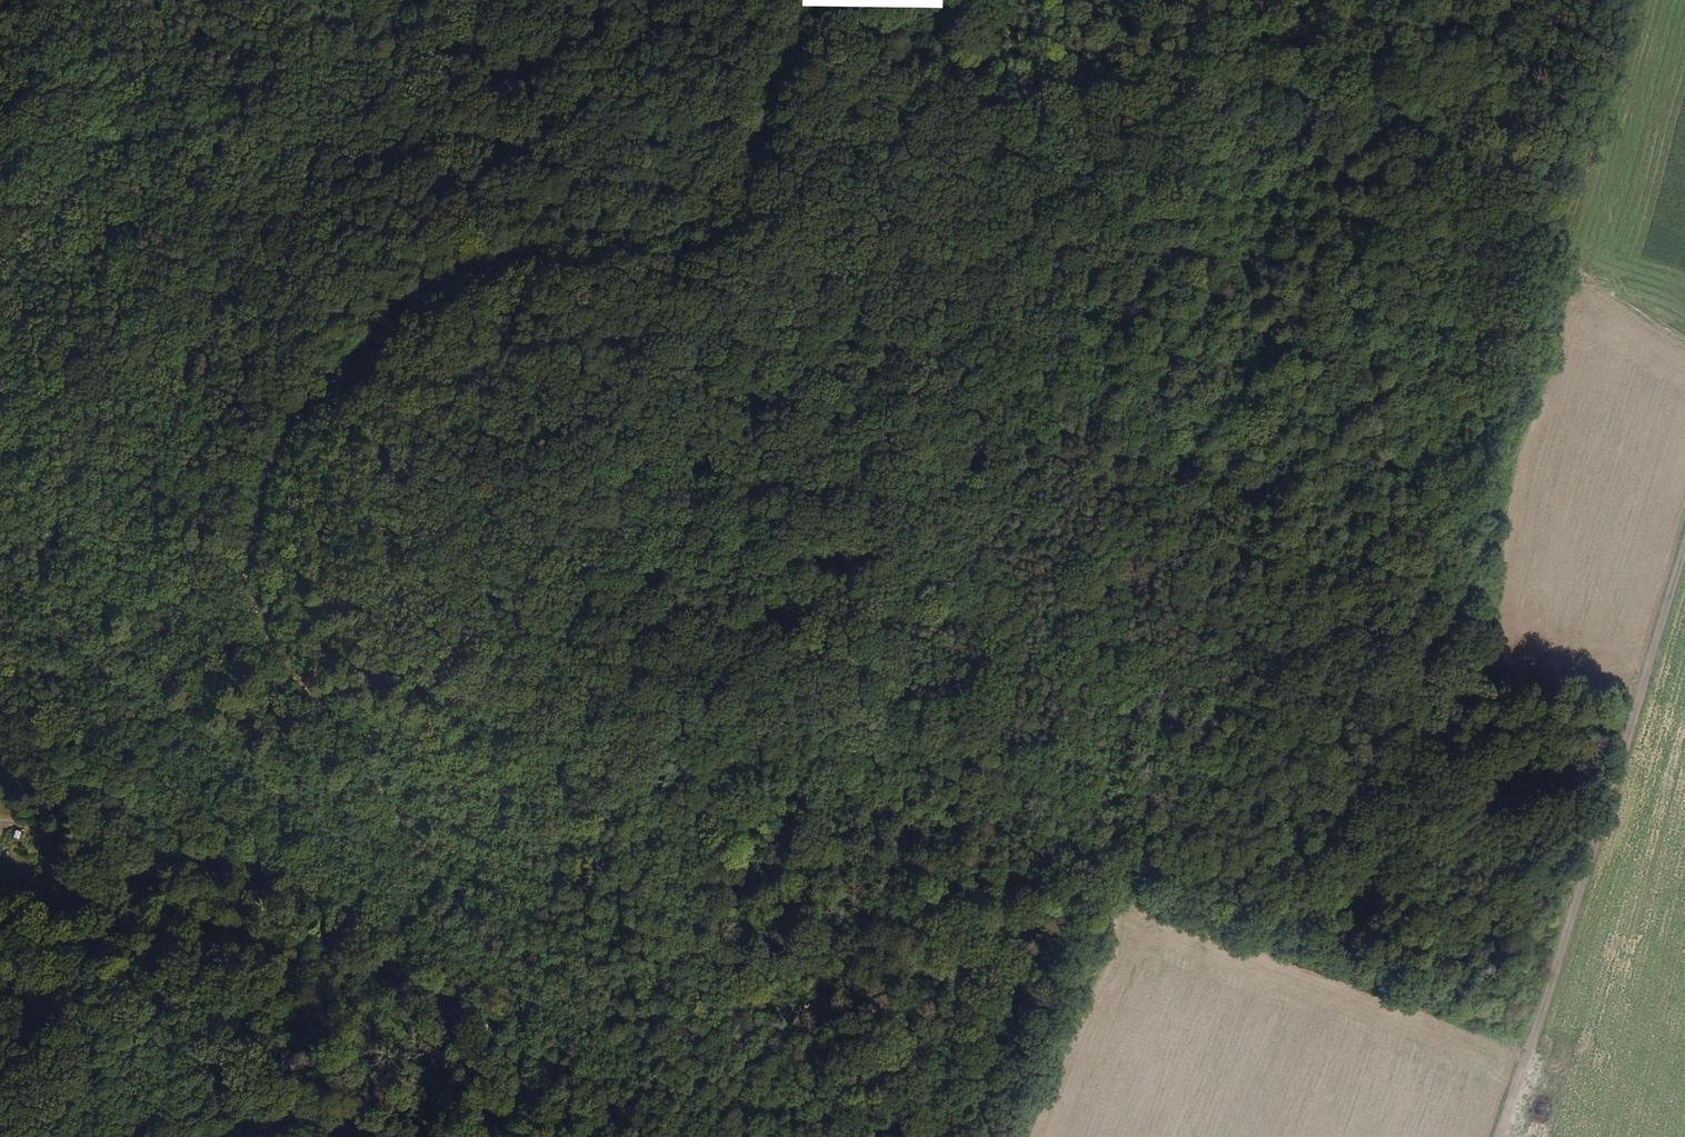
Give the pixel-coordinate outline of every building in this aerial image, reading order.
[(23,829),(28,817),(13,812),(9,823),(23,829)]
